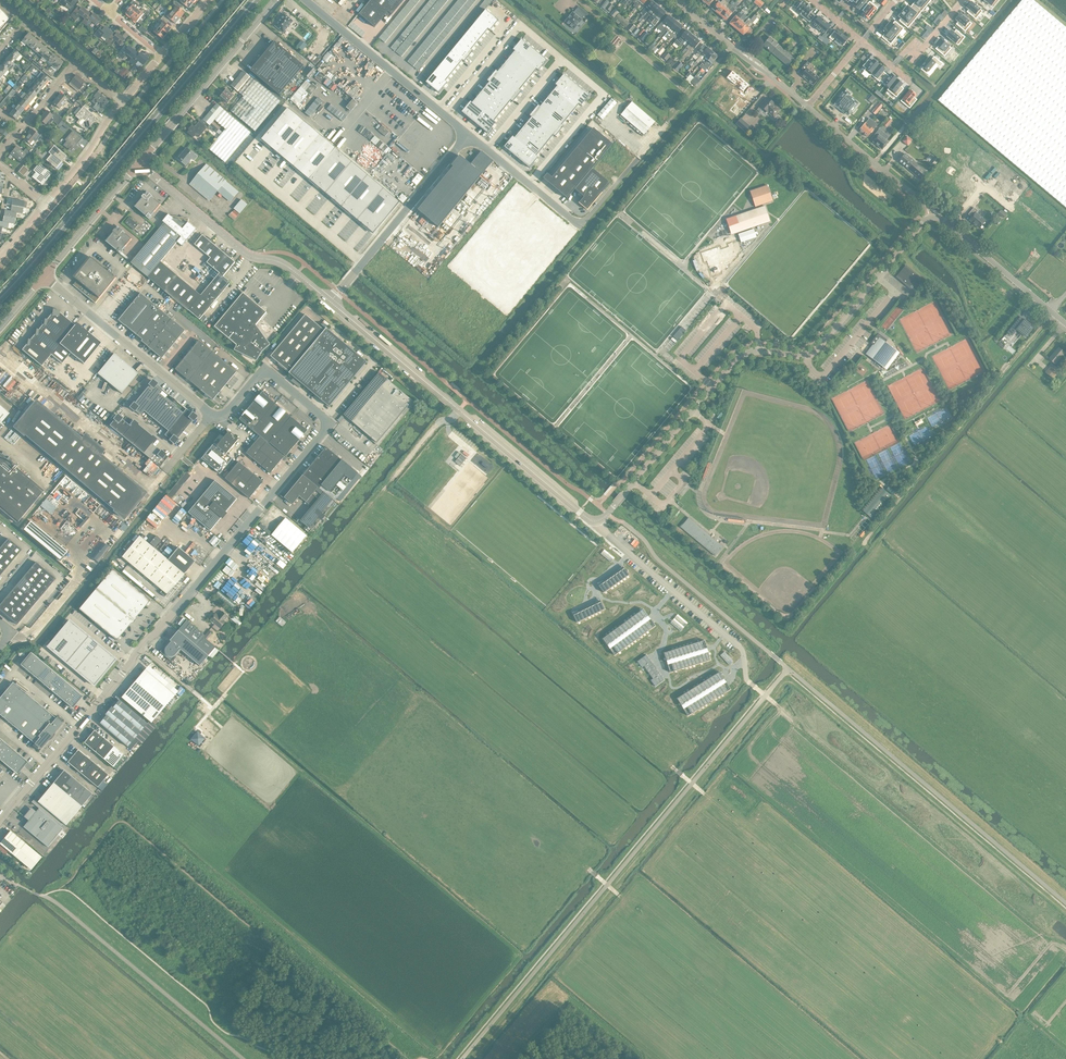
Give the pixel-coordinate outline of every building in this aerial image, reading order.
[(182,7),(184,4),(189,8),(193,3),(190,0),(177,0),(176,2),(182,7)] [(359,15),(375,29),(390,11),(393,14),(405,0),(372,0),(359,15)] [(606,0),(601,7),(604,9),(609,3),(606,0)] [(642,0),(636,0),(634,3),(635,4),(633,6),(635,7),(632,10),(633,11),(642,0)] [(633,11),(634,12),(641,3),(643,5),(647,0),(642,0),(633,11)] [(726,0),(723,0),(721,3),(719,1),(712,9),(716,12),(726,0)] [(716,12),(719,15),(726,7),(729,4),(728,3),(731,0),(726,0),(716,12)] [(852,1),(853,1),(855,3),(853,5),(859,10),(861,6),(864,8),(870,1),(869,0),(853,0),(852,1)] [(913,5),(921,12),(928,4),(923,0),(913,0),(913,1),(915,2),(913,5)] [(939,101),(1065,207),(1065,28),(1033,0),(1023,0),(939,101)] [(132,18),(138,10),(136,8),(138,5),(133,1),(128,7),(130,8),(126,13),(132,18)] [(643,19),(656,4),(652,1),(647,8),(646,7),(640,14),(642,16),(641,17),(643,19)] [(726,7),(719,15),(723,18),(734,4),(735,3),(732,1),(730,4),(731,4),(730,5),(729,4),(726,7)] [(173,12),(180,18),(185,13),(180,9),(182,7),(176,2),(172,7),(174,10),(173,12)] [(798,3),(795,7),(797,9),(798,10),(798,9),(802,12),(800,14),(810,22),(815,16),(811,12),(813,10),(809,7),(810,6),(807,3),(806,4),(802,2),(800,4),(798,3)] [(869,2),(862,10),(865,13),(863,15),(864,16),(863,17),(867,19),(868,18),(869,19),(878,8),(869,2)] [(970,9),(967,12),(976,19),(983,11),(972,2),(967,7),(970,9)] [(610,12),(614,6),(609,3),(606,8),(610,12)] [(734,4),(723,18),(726,21),(736,10),(735,9),(737,6),(734,4),(735,3),(734,4)] [(654,14),(659,7),(656,4),(643,19),(645,21),(649,16),(652,12),(654,14)] [(908,6),(904,11),(915,20),(921,12),(913,5),(910,8),(908,6)] [(651,24),(663,10),(659,7),(654,14),(651,17),(654,20),(651,24)] [(85,20),(89,14),(81,8),(79,11),(77,8),(71,16),(76,21),(80,16),(85,20)] [(733,26),(744,14),(747,10),(744,8),(740,13),(739,12),(736,16),(730,24),(733,26)] [(138,10),(132,18),(137,23),(141,18),(144,20),(149,14),(143,9),(140,12),(138,10)] [(610,14),(614,18),(619,13),(614,9),(610,14)] [(11,19),(0,10),(0,32),(11,19)] [(486,10),(481,15),(494,26),(498,21),(494,17),(490,14),(490,13),(486,10)] [(663,10),(651,24),(654,27),(666,13),(663,10)] [(902,12),(899,15),(900,16),(902,18),(900,21),(908,28),(915,20),(904,11),(903,13),(902,12)] [(163,17),(169,22),(171,20),(176,24),(180,18),(173,12),(171,14),(167,12),(163,17)] [(565,21),(574,30),(583,20),(573,12),(570,15),(569,15),(567,17),(567,18),(565,21)] [(89,14),(85,20),(82,23),(87,27),(92,22),(97,26),(101,21),(93,14),(92,16),(89,14)] [(285,14),(275,26),(283,33),(293,21),(285,14)] [(744,14),(733,26),(737,29),(743,22),(747,17),(744,14)] [(959,15),(957,18),(958,19),(957,20),(959,22),(957,24),(965,31),(972,23),(961,14),(960,16),(959,15)] [(481,15),(477,20),(481,24),(485,27),(488,29),(490,31),(494,26),(481,15)] [(750,20),(740,32),(744,35),(745,34),(748,36),(753,30),(750,28),(748,26),(751,23),(752,24),(757,17),(754,15),(753,16),(750,20)] [(658,36),(673,19),(669,16),(664,22),(666,24),(653,39),(655,40),(658,36)] [(819,16),(812,24),(817,28),(816,28),(819,31),(820,30),(824,34),(823,36),(825,38),(828,35),(825,33),(830,27),(827,25),(828,24),(826,22),(826,21),(826,22),(824,20),(819,16)] [(160,27),(167,34),(172,28),(167,24),(169,22),(163,17),(159,22),(158,22),(156,25),(160,27)] [(743,22),(737,29),(740,32),(750,20),(748,18),(744,23),(743,22)] [(668,32),(677,22),(673,19),(658,36),(660,38),(666,31),(668,32)] [(477,20),(474,24),(485,33),(488,29),(485,27),(481,24),(477,20)] [(891,22),(887,27),(898,36),(904,29),(895,21),(893,24),(891,22)] [(668,39),(680,24),(677,22),(668,32),(669,33),(666,37),(668,39)] [(631,23),(627,29),(632,33),(636,27),(631,23)] [(474,24),(470,29),(481,38),(485,33),(474,24)] [(680,24),(668,39),(670,40),(673,37),(675,39),(677,37),(676,36),(683,27),(680,24)] [(167,34),(160,27),(158,30),(154,27),(150,33),(156,38),(158,35),(163,39),(167,34)] [(885,34),(882,37),(891,44),(898,36),(887,27),(882,33),(885,34)] [(108,39),(113,34),(105,28),(103,30),(100,28),(94,36),(99,40),(103,35),(108,39)] [(470,29),(467,33),(478,42),(481,38),(470,29)] [(679,47),(690,33),(687,30),(681,37),(678,40),(677,39),(674,43),(679,47)] [(952,31),(948,36),(959,45),(965,37),(956,30),(954,33),(952,31)] [(641,37),(639,38),(643,41),(648,34),(645,32),(641,37)] [(834,32),(829,38),(833,41),(835,38),(843,45),(848,39),(839,32),(837,34),(834,32)] [(467,33),(463,37),(474,46),(478,42),(467,33)] [(690,33),(679,47),(680,48),(684,45),(685,46),(688,43),(694,36),(690,33)] [(27,45),(33,38),(28,34),(22,41),(27,45)] [(113,34),(108,39),(106,42),(111,47),(115,41),(120,46),(124,40),(117,34),(115,36),(113,34)] [(617,35),(610,44),(614,47),(621,39),(617,35)] [(684,54),(697,39),(694,36),(688,43),(690,44),(687,47),(683,52),(684,54)] [(463,37),(460,41),(471,50),(474,46),(463,37)] [(32,50),(38,42),(33,38),(27,45),(32,50)] [(788,66),(795,58),(770,38),(763,46),(788,66)] [(697,39),(684,54),(685,54),(682,57),(685,60),(691,51),(690,50),(693,47),(695,48),(700,42),(697,39)] [(938,46),(936,49),(945,56),(952,48),(941,39),(936,44),(938,46)] [(522,40),(517,45),(522,48),(526,43),(522,40)] [(251,70),(250,71),(280,96),(304,66),(301,68),(289,58),(292,55),(275,41),(267,51),(271,54),(255,74),(251,70)] [(460,41),(456,46),(469,57),(473,52),(471,50),(460,41)] [(37,54),(43,46),(38,42),(32,50),(37,54)] [(522,48),(518,54),(522,57),(530,47),(526,43),(522,48)] [(517,45),(513,50),(515,51),(518,54),(522,48),(517,45)] [(699,58),(707,48),(704,45),(700,50),(699,50),(699,49),(698,49),(698,50),(697,50),(697,51),(697,52),(698,52),(695,55),(699,58)] [(42,58),(48,50),(43,46),(37,54),(42,58)] [(456,46),(452,51),(463,60),(464,62),(469,57),(456,46)] [(656,52),(660,56),(665,50),(661,46),(656,52)] [(132,59),(136,53),(128,47),(126,50),(124,48),(118,55),(123,60),(127,55),(132,59)] [(530,47),(522,57),(526,60),(534,50),(530,47)] [(102,60),(104,57),(101,54),(105,50),(101,48),(95,55),(102,60)] [(707,48),(699,58),(696,62),(698,64),(701,60),(701,59),(704,56),(705,57),(711,51),(707,48)] [(10,55),(16,60),(20,55),(14,50),(10,55)] [(47,62),(53,55),(48,50),(42,58),(47,62)] [(534,50),(526,60),(530,64),(539,54),(534,50)] [(452,51),(448,55),(459,65),(463,60),(452,51)] [(515,51),(512,56),(523,65),(526,60),(522,57),(518,54),(515,51)] [(711,51),(705,57),(707,58),(704,62),(700,66),(702,68),(706,64),(714,53),(711,51)] [(666,52),(662,57),(666,61),(671,56),(666,52)] [(139,55),(136,53),(132,59),(129,62),(134,66),(135,65),(140,69),(142,66),(143,66),(148,60),(140,53),(139,55)] [(706,64),(702,68),(702,69),(704,71),(707,68),(708,69),(711,65),(712,65),(715,61),(718,57),(714,53),(706,64)] [(539,54),(530,64),(534,67),(538,62),(543,57),(539,54)] [(5,60),(12,65),(16,60),(10,55),(5,60)] [(52,66),(58,59),(53,55),(47,62),(52,66)] [(448,55),(445,60),(456,69),(459,65),(448,55)] [(512,56),(508,60),(519,69),(523,65),(512,56)] [(543,57),(538,62),(543,66),(547,61),(543,57)] [(923,67),(922,69),(927,74),(936,63),(940,67),(943,64),(934,57),(932,60),(930,58),(922,67),(923,67)] [(58,59),(52,66),(57,70),(63,63),(58,59)] [(1,65),(8,70),(10,72),(14,67),(12,65),(5,60),(1,65)] [(445,60),(441,64),(452,73),(456,69),(445,60)] [(508,60),(505,64),(516,73),(519,69),(508,60)] [(526,60),(523,65),(534,74),(537,70),(534,67),(530,64),(526,60)] [(868,60),(863,66),(865,69),(864,71),(870,76),(871,75),(879,65),(873,60),(871,62),(868,60)] [(678,72),(683,65),(678,61),(673,67),(673,68),(672,69),(676,73),(677,71),(678,72)] [(805,61),(800,68),(804,71),(805,71),(802,76),(813,85),(818,78),(806,68),(810,64),(805,61)] [(538,62),(534,67),(537,70),(539,71),(543,66),(538,62)] [(441,64),(438,68),(449,77),(452,73),(441,64)] [(505,64),(501,68),(512,77),(516,73),(505,64)] [(523,65),(519,69),(530,78),(534,74),(523,65)] [(879,65),(871,75),(880,82),(881,81),(886,74),(883,72),(885,70),(879,65)] [(125,78),(130,71),(124,67),(119,74),(125,78)] [(438,68),(434,72),(439,75),(443,79),(446,81),(449,77),(438,68)] [(501,68),(498,72),(509,81),(512,77),(501,68)] [(519,69),(516,73),(527,82),(530,78),(519,69)] [(732,70),(726,78),(743,92),(749,85),(732,70)] [(237,91),(250,77),(243,71),(230,85),(237,91)] [(496,71),(492,76),(505,86),(509,81),(498,72),(496,71)] [(434,72),(426,82),(430,86),(439,75),(434,72)] [(36,77),(45,85),(49,80),(42,73),(38,78),(36,77)] [(516,73),(512,77),(523,86),(527,82),(516,73)] [(886,74),(881,81),(889,88),(896,79),(891,74),(889,76),(886,74)] [(82,94),(87,88),(83,85),(85,83),(76,75),(70,82),(79,90),(78,91),(82,94)] [(439,75),(430,86),(434,89),(438,84),(443,79),(439,75)] [(565,75),(560,80),(564,83),(569,78),(565,75)] [(690,75),(686,80),(686,81),(687,81),(688,82),(689,82),(689,83),(690,83),(690,82),(691,82),(693,79),(694,78),(693,77),(690,75)] [(270,92),(261,85),(250,76),(250,77),(237,91),(243,96),(231,111),(244,122),(255,131),(281,101),(270,92)] [(492,76),(488,81),(490,83),(500,92),(505,86),(492,76)] [(33,83),(41,89),(45,85),(36,77),(32,82),(33,83)] [(512,77),(509,81),(520,90),(523,86),(512,77)] [(569,78),(564,83),(568,87),(573,81),(569,78)] [(889,88),(887,90),(896,97),(903,89),(901,86),(902,84),(900,82),(901,81),(897,78),(897,79),(896,79),(889,88)] [(443,79),(438,84),(443,88),(447,83),(446,81),(443,79)] [(560,79),(556,84),(557,86),(560,88),(564,92),(568,95),(573,90),(568,87),(564,83),(560,80),(560,79)] [(509,81),(505,86),(517,97),(522,92),(520,90),(509,81)] [(573,81),(568,87),(573,90),(577,85),(573,81)] [(37,95),(41,89),(33,83),(28,88),(30,89),(37,95)] [(490,83),(486,87),(497,96),(500,92),(490,83)] [(438,84),(434,89),(439,93),(443,88),(438,84)] [(577,85),(573,90),(577,93),(581,88),(577,85)] [(505,86),(500,92),(511,101),(513,102),(517,97),(505,86)] [(557,86),(554,90),(565,99),(568,95),(564,92),(560,88),(557,86)] [(486,87),(483,91),(494,100),(497,96),(486,87)] [(581,88),(577,93),(581,97),(585,92),(581,88)] [(37,95),(30,89),(26,94),(32,100),(37,95)] [(227,104),(234,96),(226,89),(219,97),(227,104)] [(554,90),(551,94),(561,103),(565,99),(554,90)] [(573,90),(568,95),(572,99),(577,102),(579,104),(581,106),(585,101),(581,97),(577,93),(573,90)] [(846,90),(835,104),(841,109),(840,110),(845,114),(846,113),(849,116),(852,112),(853,113),(859,106),(848,97),(851,94),(846,90)] [(910,90),(901,101),(910,108),(917,100),(914,97),(916,95),(915,94),(915,93),(912,90),(911,91),(910,90)] [(483,91),(479,95),(490,104),(494,100),(483,91)] [(104,107),(109,102),(97,92),(93,97),(95,98),(92,102),(99,108),(98,110),(101,113),(105,108),(104,107)] [(500,92),(497,96),(508,105),(511,101),(500,92)] [(585,92),(581,97),(585,101),(590,95),(585,92)] [(32,100),(26,94),(22,99),(28,104),(32,100)] [(64,95),(63,96),(60,94),(52,103),(59,108),(67,99),(73,105),(76,101),(68,94),(66,96),(64,95)] [(551,94),(547,98),(558,108),(561,103),(551,94)] [(479,95),(476,99),(487,108),(490,104),(479,95)] [(568,95),(565,99),(576,108),(579,104),(577,102),(572,99),(568,95)] [(872,95),(868,100),(872,103),(876,99),(872,95)] [(497,96),(494,100),(505,109),(508,105),(497,96)] [(347,107),(350,109),(352,106),(354,107),(358,102),(354,98),(347,107)] [(547,98),(544,103),(555,112),(558,108),(547,98)] [(763,108),(768,113),(773,118),(780,110),(775,105),(767,98),(760,106),(757,110),(760,112),(763,108)] [(28,104),(22,99),(18,104),(24,109),(28,104)] [(79,99),(77,101),(83,107),(85,104),(79,99)] [(476,99),(472,103),(483,112),(487,108),(476,99)] [(565,99),(561,103),(572,112),(576,108),(565,99)] [(612,99),(597,115),(603,120),(617,103),(612,99)] [(494,100),(490,104),(501,113),(505,109),(494,100)] [(471,102),(466,107),(479,117),(483,112),(472,103),(471,102)] [(632,102),(621,115),(644,135),(655,122),(632,102)] [(544,103),(540,107),(551,116),(555,112),(544,103)] [(561,103),(558,108),(569,117),(572,112),(561,103)] [(14,109),(20,115),(24,109),(18,104),(14,109)] [(490,104),(487,108),(498,117),(501,113),(490,104)] [(227,113),(217,105),(203,120),(210,126),(212,128),(211,130),(216,133),(219,130),(212,124),(215,120),(217,117),(221,120),(227,113)] [(539,105),(534,111),(547,121),(551,116),(540,107),(539,105)] [(872,112),(875,115),(880,109),(881,108),(877,105),(872,112)] [(83,107),(81,109),(79,107),(73,113),(76,115),(76,116),(80,120),(81,118),(85,121),(80,126),(86,131),(97,118),(83,107)] [(466,107),(462,112),(475,123),(479,117),(466,107)] [(288,108),(262,140),(310,180),(336,148),(288,108)] [(487,108),(483,112),(494,121),(498,117),(487,108)] [(558,108),(555,112),(566,121),(569,117),(558,108)] [(20,115),(14,109),(9,114),(16,120),(20,115)] [(735,109),(731,114),(738,119),(742,114),(735,109)] [(45,124),(53,116),(46,111),(39,119),(45,124)] [(534,111),(530,116),(532,117),(543,126),(547,121),(534,111)] [(483,112),(479,117),(492,128),(496,123),(494,121),(483,112)] [(555,112),(551,116),(562,125),(566,121),(555,112)] [(225,162),(250,132),(227,113),(221,120),(217,117),(215,120),(226,129),(209,149),(225,162)] [(551,116),(547,121),(560,132),(564,126),(562,125),(551,116)] [(479,117),(475,123),(488,133),(492,128),(479,117)] [(532,117),(528,121),(539,130),(543,126),(532,117)] [(883,122),(886,126),(893,121),(890,117),(883,122)] [(746,132),(750,127),(741,118),(736,124),(746,132)] [(874,129),(877,124),(870,118),(866,122),(866,123),(860,131),(868,137),(874,129)] [(62,120),(57,126),(65,131),(70,125),(62,120)] [(528,121),(525,125),(536,134),(539,130),(528,121)] [(547,121),(543,126),(554,135),(555,137),(560,132),(547,121)] [(194,137),(195,135),(199,138),(207,128),(200,122),(195,127),(193,126),(189,130),(190,131),(188,133),(194,137)] [(327,130),(332,134),(339,126),(333,122),(327,130)] [(362,132),(366,127),(361,123),(357,128),(362,132)] [(525,125),(522,130),(532,139),(536,134),(525,125)] [(543,126),(539,130),(550,139),(554,135),(543,126)] [(547,174),(543,178),(567,198),(575,189),(592,168),(612,144),(593,128),(572,154),(554,176),(552,178),(547,174)] [(855,128),(848,135),(851,138),(858,132),(855,128)] [(44,140),(46,137),(42,133),(40,136),(31,129),(28,133),(29,134),(24,140),(29,144),(32,140),(35,142),(40,137),(44,140)] [(885,135),(879,129),(876,132),(879,135),(873,143),(882,150),(889,142),(883,137),(885,135)] [(522,130),(518,134),(529,143),(532,139),(522,130)] [(539,130),(536,134),(547,144),(550,139),(539,130)] [(70,151),(81,138),(73,131),(65,140),(67,142),(64,145),(70,151)] [(518,134),(515,138),(526,147),(529,143),(518,134)] [(536,134),(532,139),(544,148),(547,144),(536,134)] [(513,136),(509,142),(513,145),(517,149),(521,152),(526,147),(515,138),(513,136)] [(902,141),(907,146),(912,140),(906,136),(902,141)] [(532,139),(529,143),(540,152),(544,148),(532,139)] [(509,142),(504,147),(509,150),(513,145),(509,142)] [(529,143),(526,147),(537,156),(540,152),(529,143)] [(513,145),(509,150),(513,154),(517,149),(513,145)] [(66,156),(58,149),(54,146),(48,152),(51,154),(46,160),(49,163),(51,165),(56,168),(66,156)] [(29,158),(32,154),(25,149),(23,152),(16,147),(10,154),(20,162),(26,155),(29,158)] [(526,147),(521,152),(526,155),(530,159),(534,163),(538,157),(537,156),(526,147)] [(336,148),(310,180),(373,234),(400,202),(336,148)] [(194,160),(196,157),(187,149),(178,159),(185,165),(191,158),(194,160)] [(517,149),(513,154),(517,157),(521,152),(517,149)] [(453,167),(418,210),(439,227),(493,161),(481,151),(470,164),(460,156),(451,165),(453,167)] [(521,152),(517,157),(521,161),(526,155),(521,152)] [(899,161),(908,169),(920,179),(927,172),(905,154),(899,161)] [(526,155),(521,161),(525,164),(530,159),(526,155)] [(530,159),(525,164),(530,168),(534,163),(530,159)] [(42,185),(51,174),(39,163),(33,170),(36,172),(39,175),(35,179),(35,180),(42,185)] [(24,174),(28,169),(24,165),(19,170),(24,174)] [(231,201),(238,193),(225,182),(226,181),(207,165),(190,184),(210,201),(218,191),(231,201)] [(610,182),(592,168),(575,190),(584,197),(579,203),(587,210),(610,182)] [(982,194),(988,187),(971,172),(965,179),(982,194)] [(767,185),(750,191),(756,207),(773,201),(767,185)] [(517,194),(464,258),(484,274),(484,273),(498,285),(502,280),(488,268),(530,218),(544,230),(548,225),(534,213),(536,210),(531,206),(536,201),(525,192),(521,197),(517,194)] [(402,193),(399,198),(404,202),(408,197),(402,193)] [(146,195),(145,195),(144,195),(142,197),(143,198),(135,207),(147,216),(146,217),(149,219),(152,216),(151,216),(161,205),(152,197),(152,196),(150,194),(149,195),(148,194),(146,195)] [(11,206),(23,208),(24,202),(12,200),(11,206)] [(241,200),(234,209),(240,214),(247,205),(241,200)] [(3,216),(15,218),(16,213),(22,214),(23,208),(11,206),(10,211),(4,210),(3,216)] [(729,218),(726,219),(731,235),(735,234),(770,222),(765,206),(729,218)] [(979,229),(986,221),(976,213),(978,211),(974,208),(969,214),(972,217),(969,221),(979,229)] [(998,213),(1003,218),(1006,215),(1000,210),(998,213)] [(220,273),(201,295),(161,262),(181,237),(183,239),(193,226),(188,222),(189,219),(172,215),(171,216),(169,214),(163,221),(165,223),(131,263),(133,265),(148,277),(149,278),(188,310),(199,319),(230,282),(223,276),(235,262),(231,259),(232,257),(224,250),(223,252),(215,245),(216,243),(208,236),(206,238),(203,235),(195,244),(211,258),(207,262),(220,273)] [(3,216),(2,222),(0,222),(0,228),(2,228),(8,229),(9,223),(14,224),(15,218),(3,216)] [(134,231),(139,225),(129,217),(125,223),(134,231)] [(114,232),(106,242),(118,251),(117,252),(120,254),(123,251),(122,251),(131,239),(123,232),(123,231),(121,229),(120,230),(119,229),(116,229),(116,230),(115,229),(113,232),(114,232)] [(754,229),(738,234),(741,243),(756,237),(756,236),(758,235),(757,231),(754,232),(754,229)] [(737,240),(700,252),(708,277),(727,271),(742,254),(737,240)] [(100,298),(117,278),(91,257),(75,278),(77,280),(73,285),(96,303),(100,298)] [(923,280),(906,266),(896,278),(908,287),(911,284),(916,289),(923,280)] [(125,325),(137,335),(143,340),(142,341),(148,347),(162,359),(186,330),(141,293),(118,320),(125,326),(125,325)] [(263,343),(267,341),(263,335),(261,337),(253,330),(267,313),(243,293),(215,326),(246,353),(245,356),(252,359),(254,355),(253,354),(262,343),(263,343)] [(75,325),(74,325),(59,313),(60,310),(53,309),(52,315),(48,320),(47,319),(47,320),(44,319),(43,326),(40,330),(39,329),(38,330),(36,329),(35,336),(31,340),(30,339),(30,340),(28,339),(27,346),(23,350),(22,349),(22,350),(41,366),(51,355),(75,325)] [(290,373),(325,331),(305,314),(270,356),(279,363),(278,364),(290,373)] [(1005,336),(1004,337),(1008,341),(1009,339),(1016,331),(1021,335),(1022,333),(1026,336),(1032,329),(1029,326),(1029,325),(1024,321),(1023,322),(1019,319),(1005,336)] [(321,326),(326,330),(330,323),(326,320),(321,326)] [(51,355),(62,364),(70,353),(83,364),(101,343),(76,323),(74,325),(75,325),(51,355)] [(686,331),(682,327),(681,326),(673,336),(673,337),(678,341),(686,331)] [(327,328),(325,331),(290,373),(330,407),(368,362),(327,328)] [(887,341),(879,334),(871,344),(873,345),(865,354),(869,357),(870,357),(882,366),(894,350),(885,343),(887,341)] [(189,381),(213,352),(199,340),(175,369),(189,381)] [(1056,364),(1065,353),(1059,347),(1049,359),(1056,364)] [(213,352),(189,381),(201,391),(200,391),(201,392),(201,391),(213,400),(220,392),(221,393),(221,392),(220,392),(237,371),(213,352)] [(121,393),(138,373),(113,353),(97,374),(121,393)] [(1052,364),(1045,372),(1053,379),(1058,374),(1060,371),(1054,366),(1052,364)] [(379,373),(344,415),(351,421),(378,444),(414,402),(379,373)] [(193,421),(196,416),(192,413),(191,414),(186,409),(182,414),(174,407),(175,406),(166,399),(165,400),(158,393),(161,389),(156,385),(157,384),(152,380),(148,384),(149,385),(134,404),(133,403),(130,407),(134,411),(135,410),(140,414),(143,410),(168,431),(165,435),(170,439),(169,440),(174,444),(177,439),(176,439),(192,420),(193,421)] [(307,430),(291,417),(285,412),(284,413),(280,410),(281,408),(262,392),(259,396),(260,397),(257,401),(255,400),(246,411),(248,412),(244,416),(243,415),(239,419),(260,436),(246,453),(270,473),(284,457),(269,444),(270,443),(286,456),(300,439),(299,438),(302,433),(304,435),(307,430)] [(85,437),(81,441),(36,402),(14,427),(122,518),(143,493),(98,455),(101,451),(85,437)] [(9,414),(0,406),(0,424),(9,414)] [(19,411),(12,421),(14,422),(21,412),(19,411)] [(153,443),(157,439),(152,435),(152,436),(137,425),(138,424),(134,420),(130,424),(131,425),(130,427),(121,419),(121,418),(117,415),(113,419),(114,420),(109,426),(156,464),(161,458),(162,459),(165,454),(161,451),(160,451),(151,444),(152,443),(153,443)] [(215,443),(202,458),(220,474),(233,458),(232,458),(227,454),(239,439),(229,431),(217,446),(215,443)] [(326,447),(303,475),(335,501),(337,499),(340,501),(341,502),(362,476),(361,476),(358,473),(326,447)] [(44,491),(0,454),(0,509),(17,523),(44,491)] [(461,454),(455,462),(460,466),(467,458),(461,454)] [(239,476),(246,467),(239,462),(225,478),(232,484),(239,476)] [(247,483),(254,474),(246,467),(239,476),(247,483)] [(168,495),(172,499),(191,476),(186,472),(168,495)] [(247,483),(256,490),(263,482),(254,474),(247,483)] [(302,476),(284,498),(293,505),(300,496),(306,502),(313,507),(302,521),(301,520),(300,521),(312,530),(320,520),(324,514),(335,501),(303,475),(302,476)] [(256,490),(247,483),(239,476),(232,484),(249,498),(256,490)] [(188,512),(210,531),(222,517),(223,518),(226,513),(237,499),(215,480),(188,512)] [(860,509),(866,514),(872,519),(892,496),(879,486),(860,509)] [(286,518),(272,535),(292,552),(307,535),(286,518)] [(716,557),(724,547),(689,518),(681,528),(716,557)] [(262,523),(260,525),(270,533),(272,531),(262,523)] [(216,535),(211,539),(215,543),(220,539),(216,535)] [(184,574),(167,560),(139,536),(122,557),(163,592),(162,594),(165,597),(174,586),(184,574)] [(7,538),(0,546),(0,574),(21,549),(7,538)] [(94,559),(98,562),(110,548),(106,544),(98,554),(94,559)] [(167,560),(184,574),(195,561),(178,547),(167,560)] [(36,562),(0,604),(0,610),(17,625),(56,579),(36,562)] [(624,568),(599,586),(604,593),(629,575),(624,568)] [(95,588),(133,620),(150,600),(112,569),(96,589),(95,588)] [(220,570),(211,580),(215,584),(224,574),(220,570)] [(133,620),(95,588),(95,589),(79,609),(116,640),(133,620)] [(227,604),(233,608),(237,603),(220,590),(217,594),(228,602),(227,604)] [(601,601),(573,615),(577,623),(605,609),(601,601)] [(50,603),(44,609),(41,617),(36,621),(40,624),(35,629),(33,628),(35,622),(32,626),(33,627),(28,631),(33,636),(29,635),(30,636),(29,638),(33,640),(36,638),(32,634),(35,631),(40,632),(42,630),(41,629),(43,626),(43,627),(56,614),(51,612),(53,610),(52,610),(55,607),(53,607),(50,603)] [(643,609),(603,639),(608,645),(648,616),(643,609)] [(216,613),(210,620),(220,628),(226,622),(224,620),(228,616),(223,611),(219,616),(216,613)] [(232,617),(231,619),(239,626),(242,622),(234,615),(233,615),(232,614),(231,616),(232,617)] [(286,622),(280,617),(276,621),(282,627),(286,622)] [(116,659),(69,620),(47,647),(94,686),(116,659)] [(205,636),(186,620),(178,630),(208,656),(215,647),(204,637),(205,636)] [(647,621),(613,646),(618,653),(652,628),(647,621)] [(199,666),(208,656),(178,630),(160,652),(171,661),(181,650),(199,666)] [(701,641),(664,653),(667,661),(703,650),(701,641)] [(413,647),(407,654),(414,660),(420,653),(413,647)] [(708,652),(671,663),(674,671),(711,660),(708,652)] [(72,708),(72,707),(82,695),(31,653),(21,665),(72,708)] [(647,656),(638,662),(655,686),(664,679),(647,656)] [(420,660),(414,667),(426,677),(432,669),(420,660)] [(151,723),(158,714),(174,695),(144,670),(128,689),(121,697),(149,721),(151,723)] [(720,672),(677,698),(682,705),(724,679),(720,672)] [(2,694),(51,736),(64,722),(63,721),(63,722),(57,717),(57,716),(55,718),(13,682),(2,694)] [(723,684),(687,706),(691,714),(727,691),(723,684)] [(2,694),(0,697),(0,715),(34,743),(33,745),(33,746),(33,745),(39,750),(39,751),(51,736),(2,694)] [(156,727),(151,723),(149,721),(147,724),(119,700),(112,708),(111,707),(105,714),(106,715),(100,723),(127,746),(135,752),(156,727)] [(127,757),(123,754),(94,730),(84,742),(117,770),(127,757)] [(197,731),(190,739),(198,746),(205,738),(197,731)] [(27,761),(0,739),(0,760),(17,774),(17,773),(27,761)] [(97,787),(108,774),(78,749),(67,762),(97,787)] [(82,805),(86,808),(96,797),(64,770),(37,801),(66,825),(82,805)] [(34,799),(31,802),(61,827),(64,824),(34,799)] [(63,829),(38,808),(23,827),(47,847),(63,829)] [(29,868),(31,870),(41,857),(40,855),(10,831),(0,843),(0,844),(29,868)]
